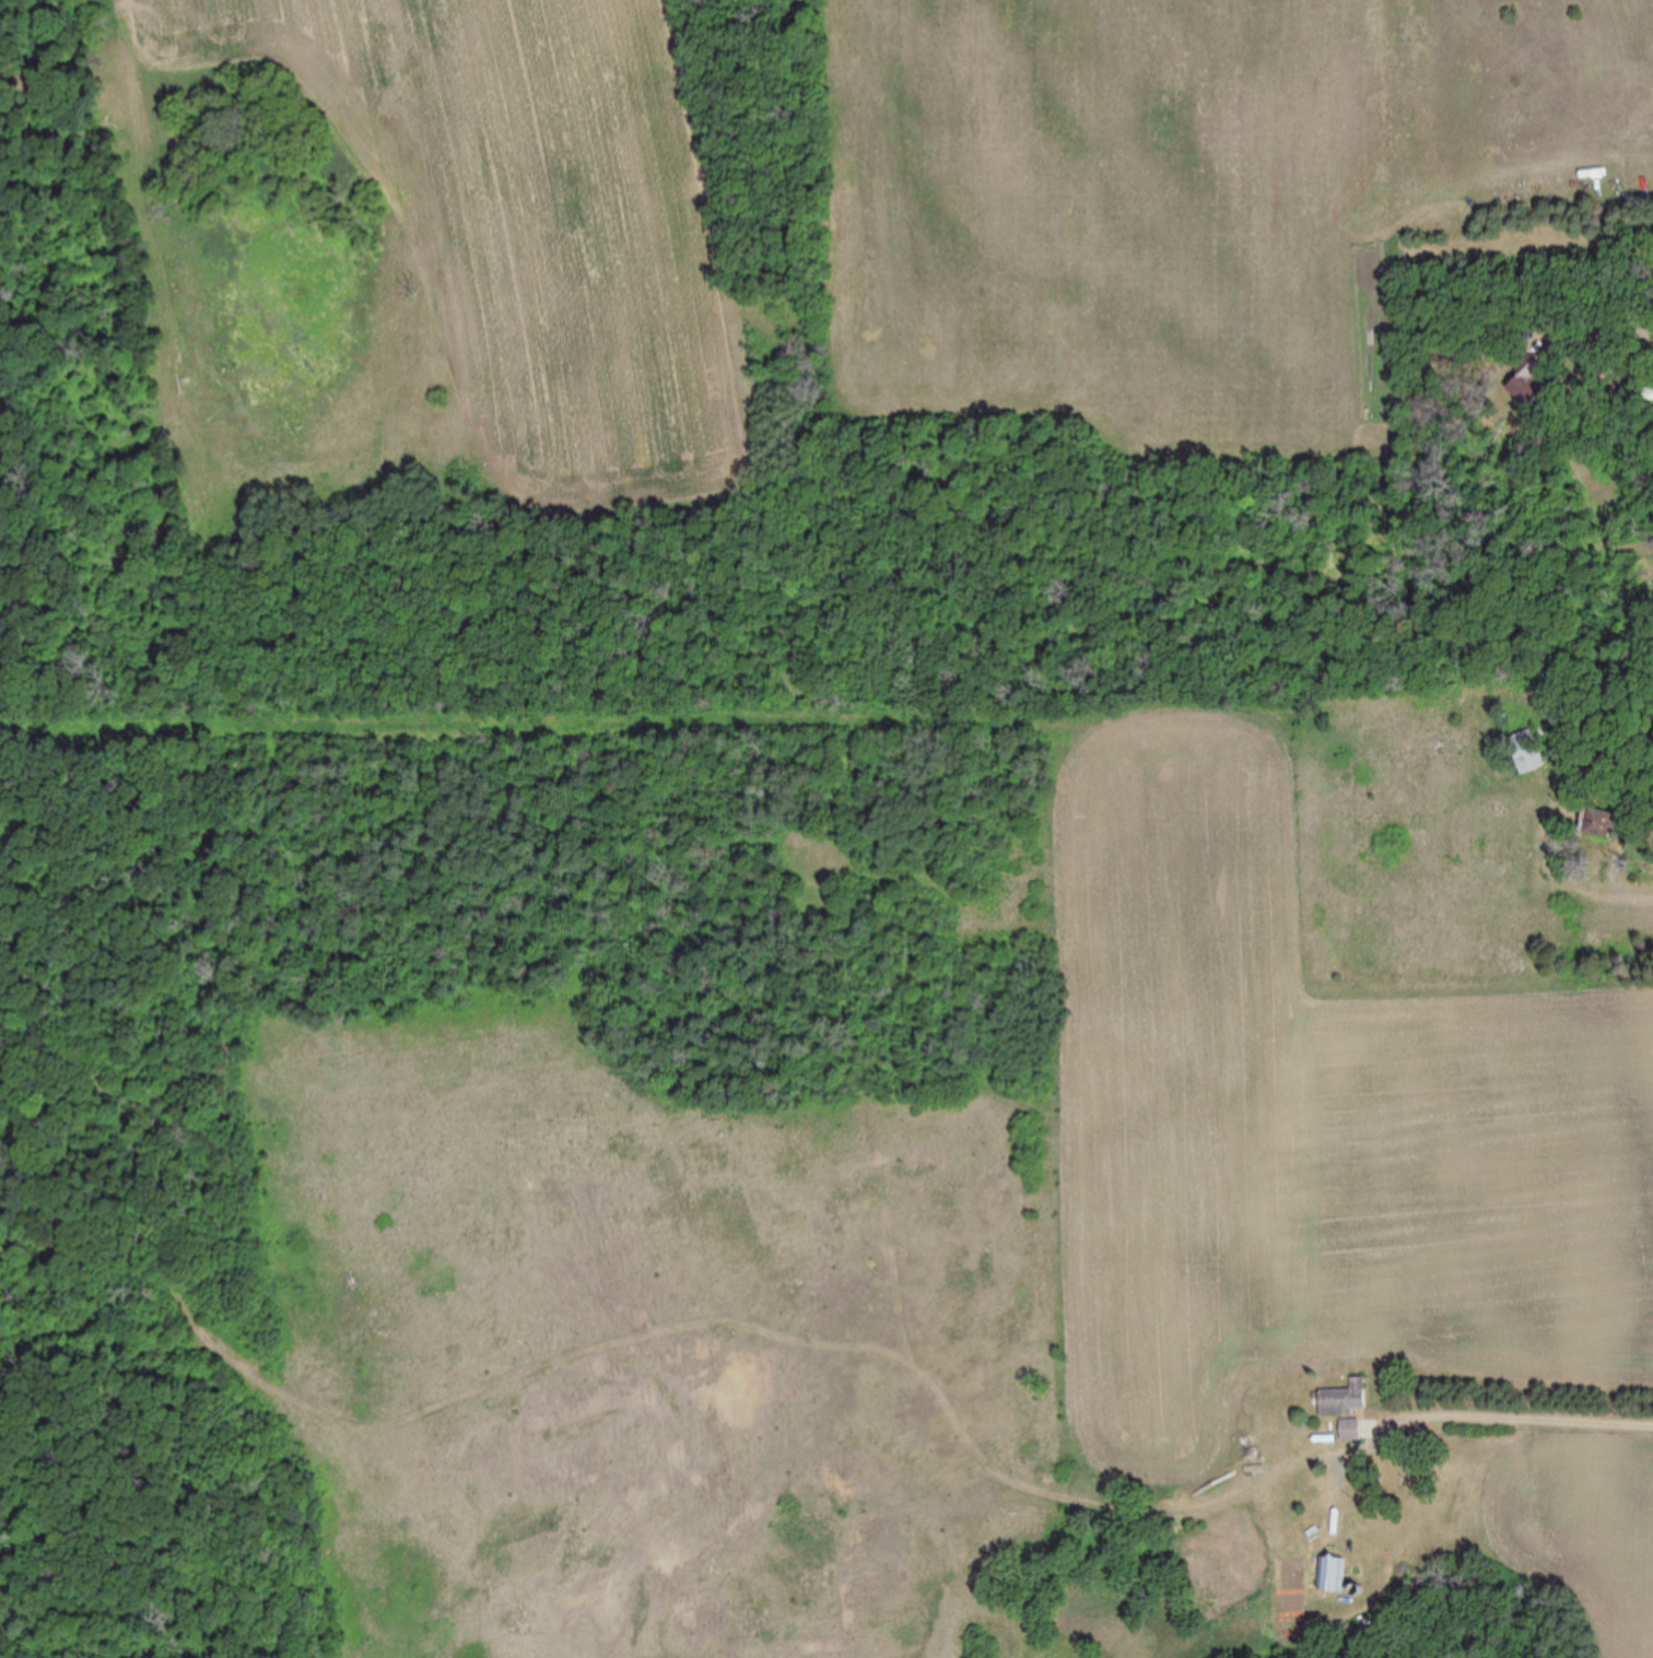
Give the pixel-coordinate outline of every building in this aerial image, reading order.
[(1546,371),(1528,353),(1513,367),(1520,375),(1507,389),(1527,410),(1552,385),(1542,375),(1546,371)] [(1545,766),(1530,731),(1506,741),(1521,776),(1545,766)] [(1579,834),(1612,839),(1616,814),(1583,809),(1579,834)] [(1352,1390),(1320,1391),(1321,1416),(1367,1414),(1366,1377),(1352,1378),(1352,1390)] [(1361,1442),(1361,1421),(1342,1421),(1342,1442),(1361,1442)] [(1346,1558),(1320,1558),(1319,1592),(1345,1593),(1346,1558)]
